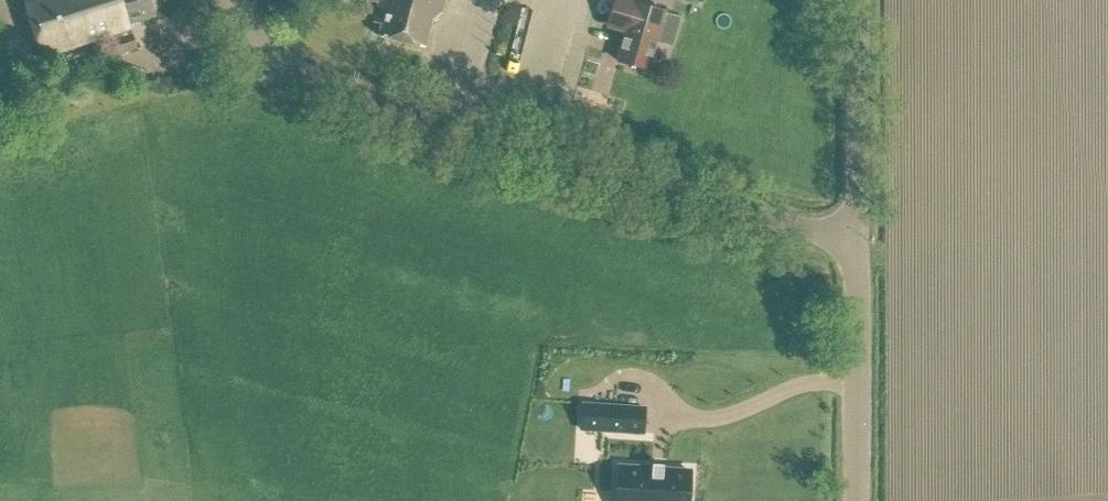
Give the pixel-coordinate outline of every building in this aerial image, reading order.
[(128,24),(154,16),(149,0),(23,0),(41,56),(110,34),(116,54),(136,47),(128,24)] [(380,25),(377,37),(423,48),(430,22),(440,15),(444,0),(359,0),(378,4),(373,23),(380,25)] [(622,0),(617,0),(609,27),(626,32),(617,61),(648,69),(657,35),(673,40),(679,17),(681,18),(681,16),(622,0)] [(643,434),(645,409),(600,406),(599,431),(643,434)] [(690,472),(662,470),(663,466),(651,465),(651,469),(618,467),(616,500),(688,500),(690,472)]
